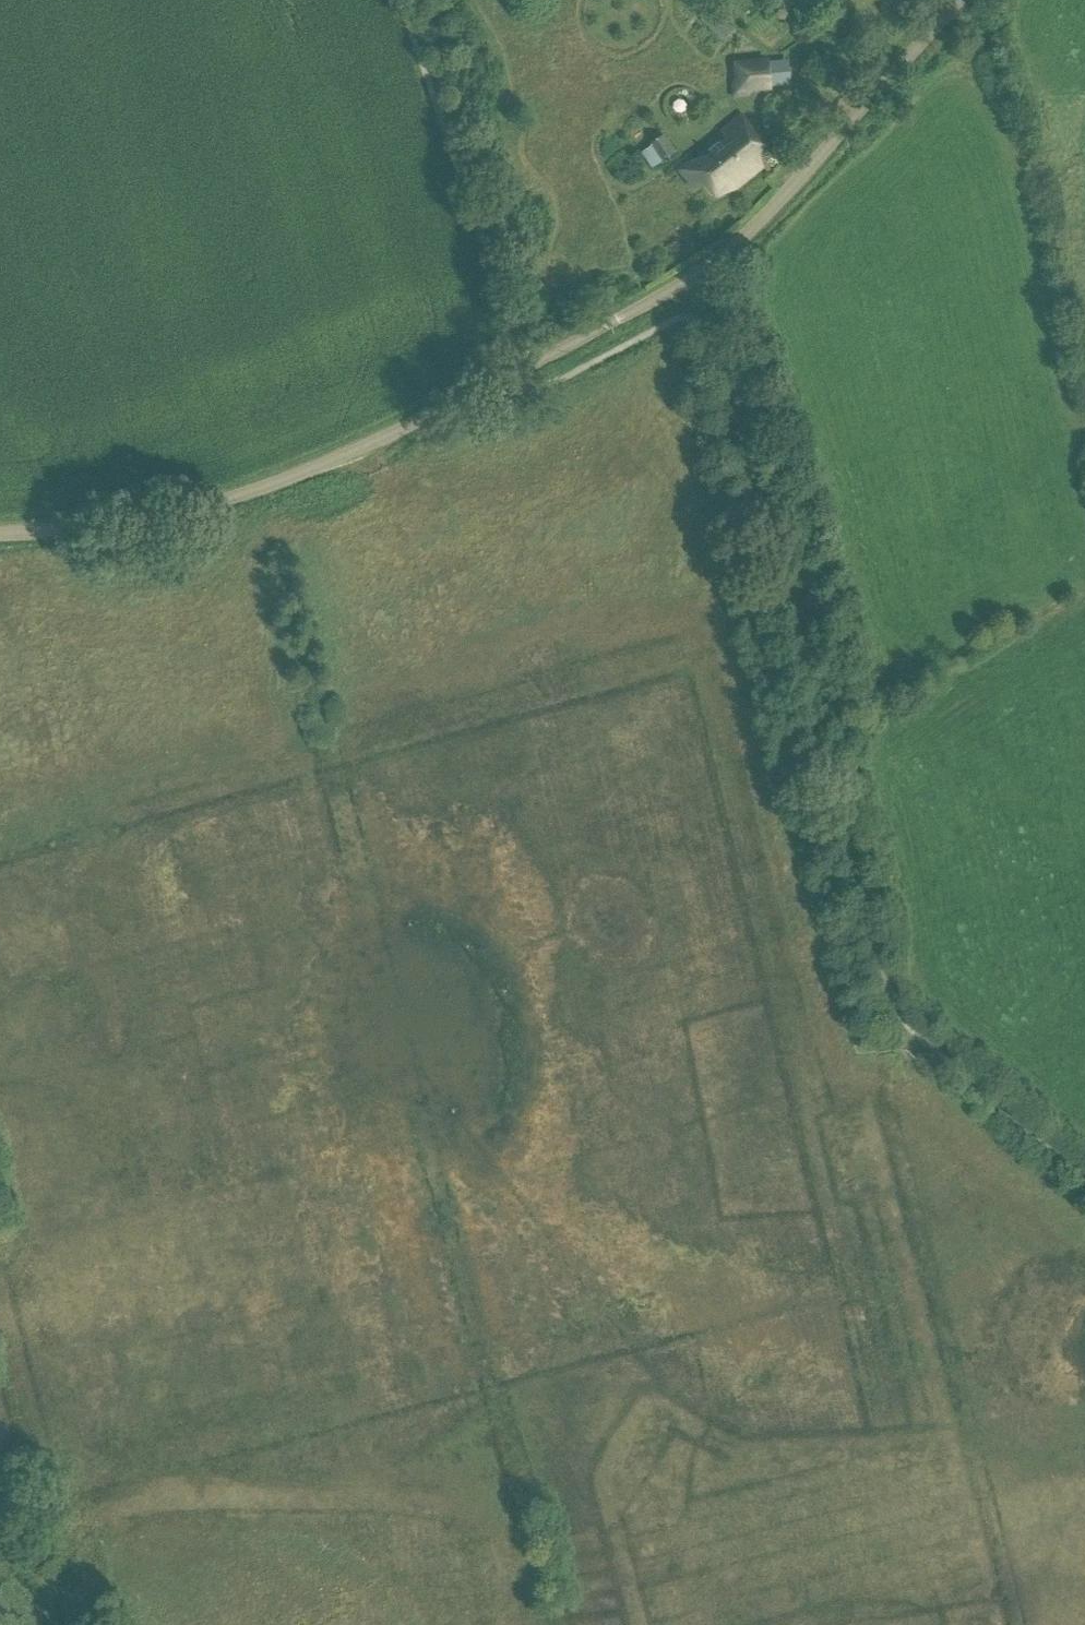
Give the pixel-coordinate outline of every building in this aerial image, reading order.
[(730,31),(737,20),(715,5),(708,16),(730,31)] [(739,91),(769,87),(767,61),(736,64),(739,91)] [(780,87),(798,82),(793,61),(774,66),(780,87)] [(763,145),(741,118),(721,128),(724,132),(706,147),(714,157),(696,171),(715,194),(733,180),(737,185),(758,168),(749,157),(763,145)] [(642,152),(653,168),(675,153),(663,135),(650,144),(651,146),(642,152)]
